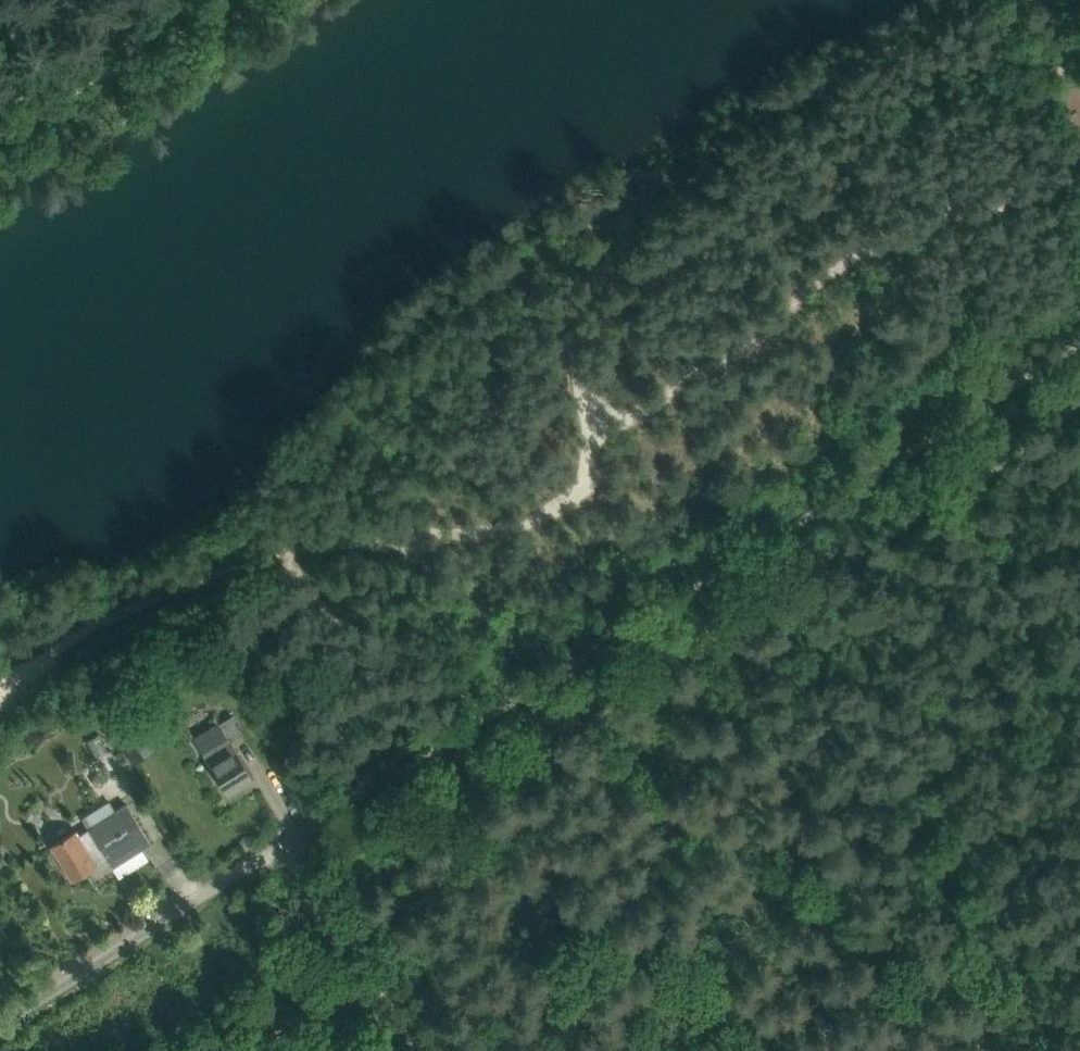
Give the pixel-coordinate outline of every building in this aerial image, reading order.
[(194,738),(228,793),(254,778),(229,737),(241,730),(232,715),(220,723),(219,722),(194,738)] [(138,729),(121,740),(135,762),(152,750),(138,729)] [(127,804),(90,827),(78,834),(77,832),(53,846),(73,880),(97,864),(107,858),(113,866),(151,842),(127,804)]
